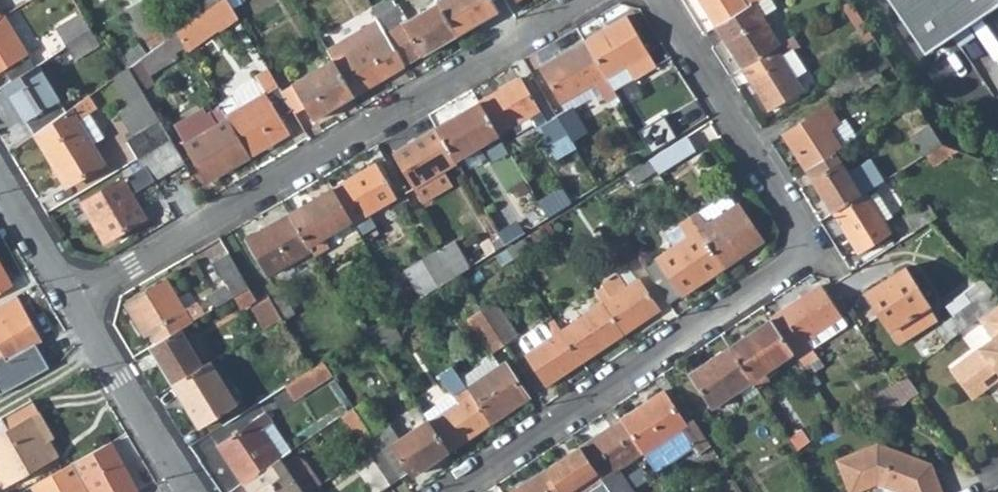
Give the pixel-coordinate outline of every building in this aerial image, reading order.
[(146,0),(143,0),(135,4),(127,8),(141,34),(160,24),(154,14),(146,0)] [(154,14),(160,24),(167,35),(176,29),(203,9),(197,0),(176,0),(154,14)] [(176,29),(185,45),(186,47),(238,16),(228,0),(214,0),(203,9),(176,29)] [(203,9),(214,0),(197,0),(203,9)] [(437,1),(456,34),(497,10),(491,0),(436,0),(437,1)] [(715,25),(755,0),(699,0),(715,25)] [(741,67),(779,43),(761,16),(774,8),(770,0),(755,0),(715,25),(741,67)] [(863,45),(874,40),(848,0),(845,2),(839,6),(863,45)] [(929,50),(992,9),(997,6),(997,0),(894,0),(929,50)] [(408,18),(386,31),(405,64),(456,34),(437,1),(408,18)] [(378,17),(386,31),(408,18),(399,2),(377,15),(378,17)] [(80,13),(55,28),(66,45),(89,29),(80,13)] [(0,19),(0,72),(4,70),(10,81),(33,68),(4,17),(1,18),(0,19)] [(360,28),(368,41),(333,61),(352,94),(405,64),(386,31),(378,17),(360,28)] [(632,80),(655,67),(626,17),(583,42),(604,78),(624,67),(632,80)] [(141,34),(148,49),(167,35),(160,24),(141,34)] [(333,61),(368,41),(360,28),(325,48),(332,59),(333,61)] [(89,30),(89,29),(66,45),(74,60),(98,45),(89,30)] [(148,49),(143,54),(128,65),(141,87),(155,79),(151,72),(176,57),(173,51),(185,45),(176,29),(167,35),(148,49)] [(741,67),(768,109),(801,89),(795,79),(795,77),(804,71),(792,51),(798,46),(796,44),(803,40),(798,32),(779,43),(741,67)] [(583,42),(539,68),(559,103),(595,83),(602,95),(605,101),(615,96),(612,91),(604,78),(583,42)] [(127,65),(128,65),(143,54),(135,44),(116,58),(123,68),(127,65)] [(840,93),(888,62),(881,51),(833,81),(840,93)] [(332,59),(280,89),(291,108),(294,113),(305,106),(312,118),(352,94),(333,61),(332,59)] [(146,96),(141,87),(128,65),(127,65),(123,68),(113,76),(130,105),(146,96)] [(20,124),(25,122),(33,136),(64,112),(36,66),(33,68),(10,81),(0,87),(0,90),(20,124)] [(612,91),(632,80),(624,67),(604,78),(612,91)] [(555,115),(545,120),(521,77),(479,102),(496,133),(529,114),(555,160),(574,149),(570,142),(555,115)] [(218,103),(248,154),(288,131),(279,115),(291,108),(280,89),(277,84),(264,91),(258,80),(218,103)] [(822,87),(830,101),(840,93),(833,81),(822,87)] [(602,95),(595,83),(559,103),(563,110),(569,107),(590,96),(592,100),(602,95)] [(91,146),(77,122),(89,114),(95,110),(85,96),(67,109),(64,112),(33,136),(51,168),(58,164),(70,184),(102,165),(91,146)] [(159,119),(146,96),(130,105),(119,111),(133,134),(159,119)] [(479,102),(436,126),(455,159),(497,134),(496,133),(479,102)] [(205,179),(248,154),(218,103),(188,120),(185,123),(182,127),(182,132),(182,137),(185,143),(205,179)] [(854,137),(844,119),(838,123),(827,104),(783,133),(805,169),(833,151),(854,137)] [(570,142),(584,134),(569,107),(563,110),(555,115),(570,142)] [(91,146),(103,139),(89,114),(77,122),(91,146)] [(647,153),(685,130),(677,117),(640,140),(647,153)] [(170,138),(159,119),(133,134),(124,139),(135,158),(136,158),(170,138)] [(927,123),(909,135),(921,154),(925,152),(940,142),(927,123)] [(436,126),(392,151),(413,186),(415,185),(425,202),(453,185),(443,169),(456,162),(455,159),(436,126)] [(694,150),(685,135),(649,158),(650,159),(656,170),(658,173),(694,150)] [(154,179),(153,176),(182,159),(170,138),(136,158),(135,158),(140,167),(81,202),(102,241),(145,217),(131,192),(154,179)] [(940,142),(925,152),(931,162),(954,148),(940,142)] [(859,193),(833,151),(805,169),(831,211),(859,193)] [(625,173),(633,184),(656,170),(650,159),(649,158),(625,173)] [(353,221),(395,196),(375,162),(333,186),(352,219),(353,221)] [(70,184),(58,164),(51,168),(63,188),(70,184)] [(333,186),(288,211),(307,244),(352,219),(333,186)] [(831,211),(856,252),(890,231),(884,221),(870,199),(865,190),(859,193),(831,211)] [(722,267),(763,239),(739,203),(737,204),(729,192),(689,218),(722,267)] [(884,221),(891,217),(877,195),(870,199),(884,221)] [(929,218),(934,215),(925,203),(901,218),(910,231),(929,218)] [(288,211),(244,236),(265,273),(310,248),(307,244),(288,211)] [(669,303),(722,267),(689,218),(663,235),(671,246),(643,265),(669,303)] [(512,258),(528,248),(521,238),(505,248),(512,258)] [(437,249),(452,276),(467,266),(453,241),(437,249)] [(498,253),(504,262),(512,258),(505,248),(498,253)] [(421,259),(437,285),(452,276),(437,249),(421,259)] [(231,296),(247,287),(227,253),(212,261),(224,282),(206,293),(214,307),(231,296)] [(12,285),(0,264),(0,292),(12,285)] [(899,344),(938,318),(905,265),(865,291),(899,344)] [(618,274),(601,285),(603,287),(609,297),(626,286),(618,274)] [(958,295),(966,303),(949,317),(935,328),(945,341),(997,300),(997,294),(981,275),(958,295)] [(205,312),(198,298),(182,307),(165,279),(124,303),(142,334),(149,330),(156,341),(178,328),(205,312)] [(626,286),(609,297),(603,287),(595,292),(602,302),(623,333),(658,310),(637,279),(626,286)] [(803,366),(815,358),(809,350),(844,327),(839,319),(843,317),(821,285),(771,319),(795,354),(803,366)] [(247,287),(231,296),(238,307),(254,298),(247,287)] [(268,298),(280,318),(281,320),(295,312),(282,290),(268,298)] [(1,352),(4,357),(39,338),(14,293),(0,301),(0,352),(1,352)] [(949,317),(966,303),(958,295),(942,308),(949,317)] [(267,297),(252,305),(264,328),(280,318),(268,298),(267,297)] [(480,309),(503,343),(516,334),(494,300),(480,309)] [(977,316),(993,336),(951,368),(970,392),(985,381),(983,378),(996,367),(997,369),(997,300),(977,316)] [(568,325),(562,315),(554,320),(582,361),(623,333),(602,302),(568,325)] [(480,309),(467,318),(491,353),(504,345),(503,343),(480,309)] [(729,346),(752,380),(753,381),(765,374),(795,354),(771,319),(729,346)] [(524,355),(545,386),(582,361),(554,320),(546,326),(553,336),(524,355)] [(156,341),(149,346),(171,383),(201,366),(178,328),(156,341)] [(729,346),(680,379),(702,413),(729,395),(752,380),(729,346)] [(465,385),(467,388),(499,365),(491,353),(482,358),(480,365),(460,378),(465,385)] [(197,426),(234,404),(209,361),(201,366),(171,383),(197,426)] [(284,385),(291,398),(330,375),(320,361),(309,368),(284,385)] [(499,365),(467,388),(471,394),(490,423),(528,398),(504,362),(499,365)] [(970,392),(973,396),(997,376),(997,369),(996,367),(983,378),(985,381),(970,392)] [(906,371),(873,396),(888,414),(920,388),(906,371)] [(757,388),(769,380),(765,374),(753,381),(757,388)] [(729,395),(736,405),(759,390),(757,388),(753,381),(752,380),(729,395)] [(465,385),(424,413),(427,418),(430,422),(471,394),(467,388),(465,385)] [(694,418),(685,424),(663,390),(621,418),(643,451),(656,470),(691,446),(696,453),(710,443),(694,418)] [(471,394),(430,422),(449,451),(490,423),(471,394)] [(351,406),(352,408),(368,431),(385,421),(368,396),(351,406)] [(31,398),(0,415),(0,483),(54,453),(47,438),(44,439),(31,416),(38,412),(31,398)] [(341,416),(365,452),(367,451),(377,444),(368,431),(352,408),(341,416)] [(255,420),(217,445),(242,483),(279,458),(259,428),(270,421),(263,412),(254,418),(255,420)] [(399,476),(410,469),(413,474),(449,451),(430,422),(427,418),(400,438),(388,419),(385,421),(368,431),(377,444),(399,476)] [(580,446),(604,483),(610,491),(635,491),(618,467),(643,451),(621,418),(580,446)] [(283,455),(290,450),(270,421),(259,428),(279,458),(283,455)] [(790,436),(799,450),(809,442),(800,430),(790,436)] [(110,440),(34,481),(40,491),(57,491),(66,487),(69,491),(132,491),(138,489),(110,440)] [(837,458),(852,491),(854,491),(879,482),(903,491),(907,491),(929,491),(940,488),(930,462),(874,443),(837,458)] [(367,451),(390,484),(400,477),(399,476),(377,444),(367,451)] [(563,491),(591,491),(604,483),(580,446),(546,468),(563,491)] [(374,491),(377,491),(390,484),(367,451),(365,452),(352,461),(374,491)] [(306,491),(283,455),(279,458),(242,483),(249,491),(306,491)] [(510,491),(563,491),(546,468),(510,491)] [(604,483),(591,491),(610,491),(604,483)]
